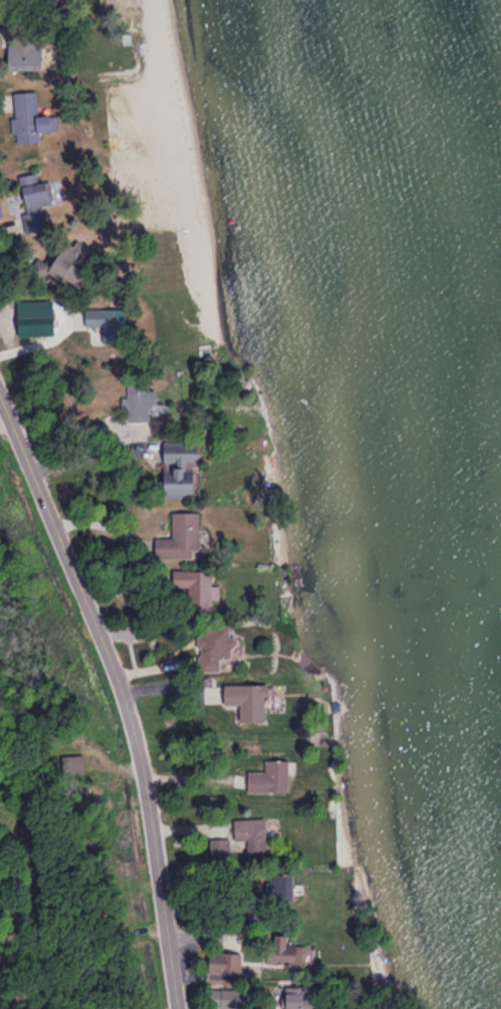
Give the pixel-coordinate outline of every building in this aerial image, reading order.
[(38,42),(8,42),(8,69),(38,69),(38,42)] [(34,114),(34,91),(0,92),(0,109),(9,109),(9,137),(44,137),(44,114),(34,114)] [(15,186),(25,234),(46,230),(42,210),(54,207),(48,179),(15,186)] [(69,265),(79,246),(61,236),(43,269),(67,283),(75,268),(69,265)] [(107,305),(80,311),(84,330),(111,325),(107,305)] [(145,404),(155,404),(154,389),(146,389),(145,373),(123,373),(124,421),(145,421),(145,404)] [(158,462),(196,462),(196,441),(158,441),(158,462)] [(157,498),(190,498),(190,467),(157,467),(157,498)] [(152,557),(196,557),(196,511),(169,511),(169,537),(152,537),(152,557)] [(209,570),(179,570),(179,615),(209,615),(209,570)] [(228,626),(196,626),(196,659),(227,660),(228,626)] [(264,722),(264,684),(220,684),(220,705),(236,705),(236,722),(264,722)] [(255,790),(286,790),(286,760),(261,760),(261,770),(255,770),(255,790)] [(263,817),(231,817),(232,850),(264,849),(263,817)] [(288,902),(288,868),(268,868),(268,902),(288,902)] [(298,962),(298,941),(283,941),(283,933),(261,933),(261,962),(298,962)] [(207,952),(207,970),(236,970),(236,952),(207,952)] [(214,1007),(235,1007),(235,988),(214,988),(214,1007)] [(303,990),(279,990),(279,1008),(303,1008),(303,990)]
